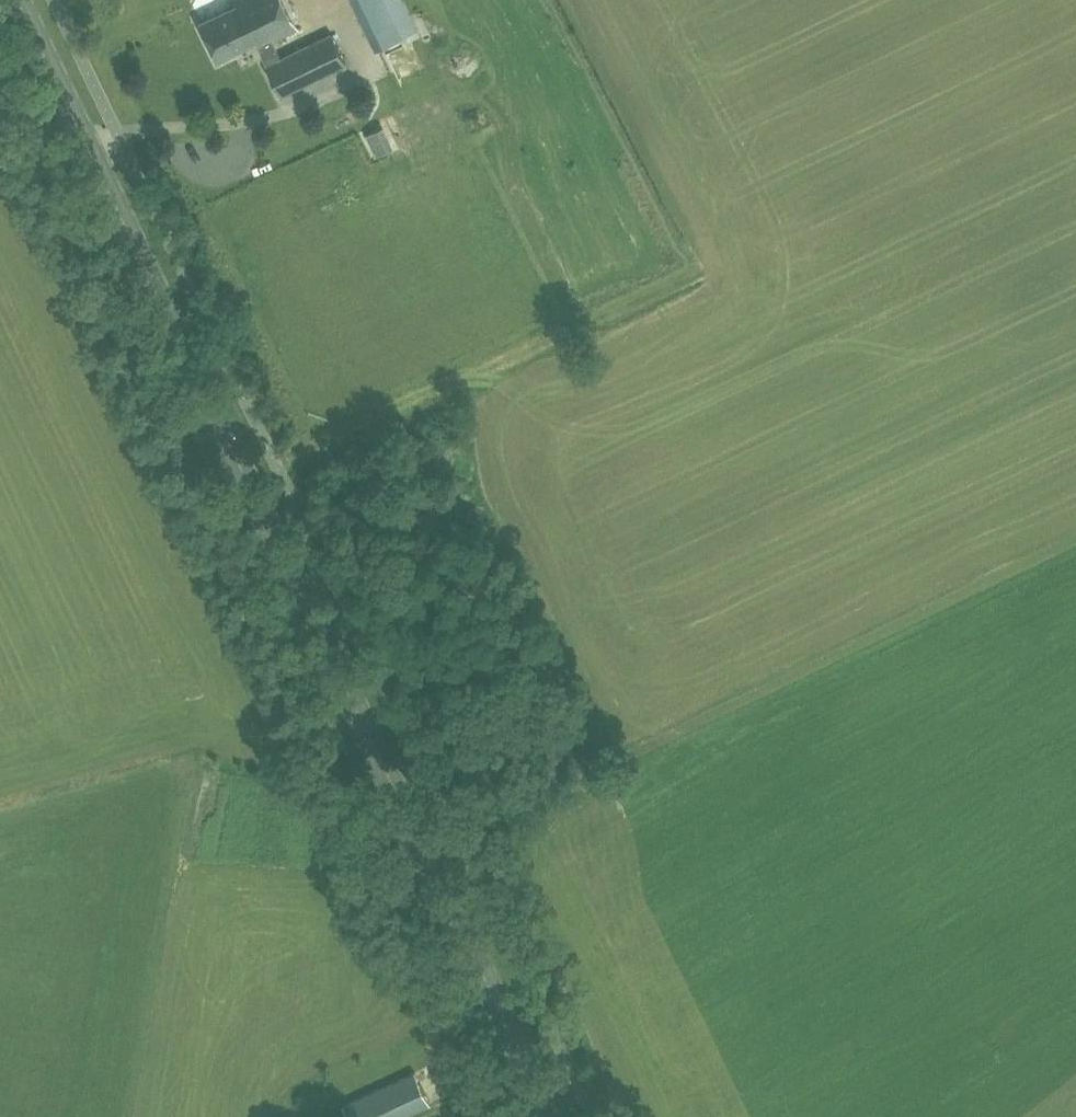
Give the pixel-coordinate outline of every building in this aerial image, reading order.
[(275,40),(299,29),(285,0),(238,0),(239,3),(201,21),(220,59),(257,40),(260,48),(259,48),(282,96),(348,63),(332,31),(282,55),(275,40)] [(419,29),(405,0),(351,0),(375,49),(419,29)] [(431,1104),(415,1070),(344,1104),(349,1116),(404,1116),(431,1104)]
